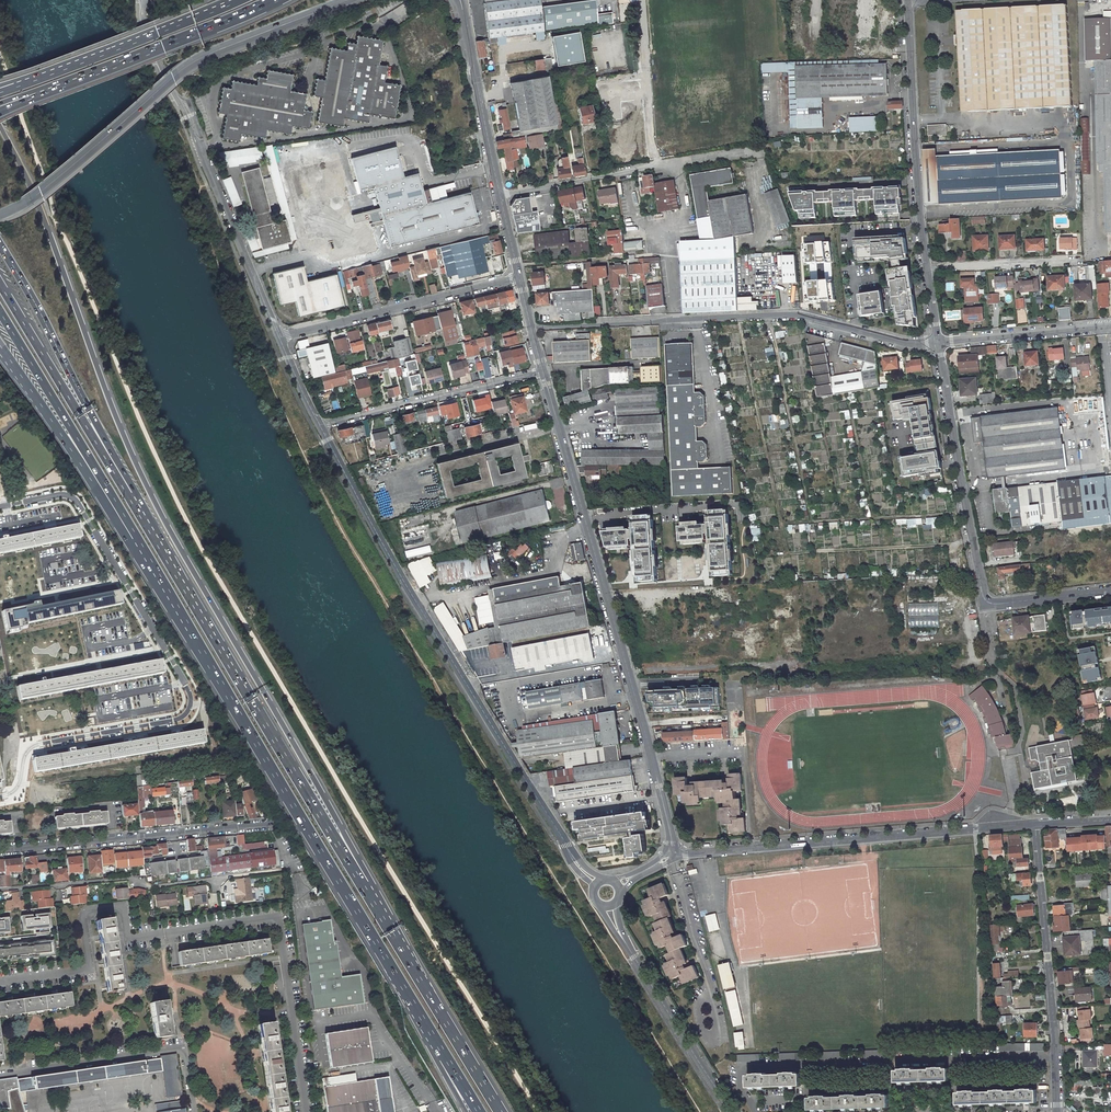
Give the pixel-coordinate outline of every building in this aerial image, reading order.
[(539,0),(510,0),(483,3),(488,38),(506,36),(512,35),(534,32),(542,31),(543,31),(539,0)] [(542,7),(545,30),(582,25),(598,23),(598,25),(613,23),(612,12),(597,14),(595,0),(590,0),(542,7)] [(984,10),(957,11),(962,112),(990,111),(1017,109),(1045,108),(1072,106),(1067,5),(1039,7),(1012,8),(984,10)] [(1104,19),(1085,19),(1086,61),(1097,61),(1100,172),(1106,172),(1108,233),(1110,233),(1110,19),(1104,19)] [(542,31),(534,32),(535,40),(543,39),(542,31)] [(400,85),(383,82),(386,66),(378,65),(382,40),(357,36),(356,44),(348,43),(346,51),(330,48),(324,80),(316,79),(313,96),(321,97),(317,122),(341,126),(343,118),(368,122),(369,114),(394,118),(400,85)] [(552,60),(554,69),(573,66),(571,57),(552,60)] [(533,60),(535,70),(545,69),(543,58),(533,60)] [(879,67),(879,60),(871,60),(789,63),(789,71),(791,128),(824,127),(823,96),(888,94),(887,66),(879,67)] [(789,71),(789,63),(761,64),(762,72),(789,71)] [(291,134),(292,126),(308,129),(311,111),(303,110),(306,94),(290,91),(293,75),(267,70),(266,78),(258,77),(256,85),(232,81),(230,89),(222,88),(218,113),(226,114),(222,139),(240,142),(241,134),(265,138),(267,130),(291,134)] [(789,121),(789,72),(778,72),(779,121),(789,121)] [(510,125),(509,126),(508,121),(506,109),(499,110),(500,116),(501,116),(503,127),(504,127),(504,130),(511,129),(510,125)] [(1082,175),(1090,175),(1089,118),(1081,119),(1082,175)] [(878,131),(878,119),(850,120),(850,128),(850,133),(878,131)] [(939,127),(939,126),(933,126),(933,127),(929,127),(930,142),(935,142),(934,135),(946,135),(946,125),(940,126),(940,127),(939,127)] [(528,148),(543,146),(541,134),(527,136),(528,142),(527,142),(528,148)] [(515,148),(526,146),(524,137),(509,139),(510,146),(510,147),(510,148),(512,161),(514,167),(519,166),(515,148)] [(509,139),(496,142),(497,148),(505,146),(507,151),(505,152),(506,156),(505,156),(506,162),(512,161),(510,148),(510,147),(510,146),(509,139)] [(296,240),(272,145),(264,147),(266,151),(263,152),(264,156),(267,155),(282,215),(285,215),(292,241),(296,240)] [(261,146),(219,152),(220,165),(228,164),(228,167),(238,165),(238,164),(256,162),(255,159),(262,158),(261,146)] [(469,192),(426,203),(418,173),(403,177),(395,146),(351,158),(359,190),(373,186),(389,247),(478,223),(469,192)] [(470,166),(481,163),(477,147),(466,150),(470,166)] [(925,205),(1063,198),(1060,150),(923,157),(925,200),(925,205)] [(573,176),(585,173),(582,158),(581,153),(575,154),(576,159),(578,159),(579,165),(572,166),(573,176)] [(571,176),(567,157),(561,158),(563,168),(559,168),(557,168),(558,178),(571,176)] [(285,220),(273,223),(268,204),(267,202),(258,167),(241,172),(254,222),(255,227),(261,249),(290,241),(285,220)] [(716,240),(735,237),(754,234),(747,195),(709,201),(707,188),(734,183),(733,178),(736,178),(735,173),(732,173),(731,168),(690,175),(698,219),(712,217),(716,240)] [(230,176),(222,180),(235,211),(243,208),(230,176)] [(272,209),(279,208),(270,176),(264,178),(272,209)] [(878,221),(900,220),(899,199),(901,199),(901,189),(899,189),(899,187),(890,188),(886,189),(886,188),(874,188),(874,190),(870,190),(870,200),(876,200),(878,221)] [(582,200),(585,199),(583,188),(575,189),(577,201),(579,209),(584,208),(582,200)] [(612,205),(619,204),(616,188),(599,192),(601,205),(611,204),(612,205)] [(805,188),(788,188),(797,211),(800,211),(800,217),(811,216),(811,218),(817,218),(816,203),(819,203),(819,200),(821,200),(821,193),(818,193),(817,192),(809,192),(809,193),(805,193),(805,188)] [(577,201),(575,189),(559,192),(562,204),(568,203),(570,202),(571,206),(572,206),(575,208),(575,210),(579,209),(577,201)] [(776,227),(790,222),(779,189),(765,194),(776,227)] [(843,190),(831,191),(831,193),(829,193),(829,200),(834,200),(834,202),(835,202),(836,217),(840,217),(840,215),(852,214),(852,216),(857,216),(856,201),(862,201),(861,191),(859,191),(859,189),(847,190),(847,191),(843,191),(843,190)] [(870,190),(861,191),(862,201),(870,200),(870,190)] [(829,193),(821,193),(821,200),(819,200),(819,203),(834,202),(834,200),(829,200),(829,193)] [(540,230),(537,210),(531,211),(529,197),(514,199),(513,201),(514,202),(512,205),(511,204),(510,206),(513,221),(514,220),(515,227),(517,234),(540,230)] [(701,241),(716,240),(712,217),(698,219),(701,241)] [(954,239),(961,238),(959,219),(951,220),(951,225),(943,225),(940,226),(940,232),(945,231),(945,233),(953,232),(954,239)] [(576,225),(578,242),(570,243),(568,232),(536,236),(538,260),(590,254),(588,236),(590,236),(590,233),(588,233),(587,227),(587,223),(581,224),(577,225),(576,225)] [(793,227),(795,244),(815,241),(814,231),(813,225),(793,227)] [(498,227),(498,228),(497,226),(494,226),(495,228),(490,229),(491,234),(499,233),(498,227)] [(251,251),(259,248),(251,229),(243,232),(251,251)] [(622,239),(623,239),(622,231),(608,232),(609,239),(610,245),(614,244),(615,254),(624,253),(623,243),(622,239)] [(471,275),(488,271),(481,244),(489,242),(491,249),(493,248),(494,254),(501,253),(496,233),(463,241),(471,275)] [(989,250),(988,236),(974,237),(974,242),(975,242),(975,250),(983,249),(983,250),(989,250)] [(1016,249),(1015,236),(1000,237),(1000,250),(1016,249)] [(1077,250),(1077,238),(1060,239),(1060,249),(1065,249),(1065,250),(1068,250),(1068,249),(1073,249),(1073,250),(1077,250)] [(1045,250),(1044,239),(1027,240),(1027,249),(1037,249),(1037,250),(1045,250)] [(458,278),(471,275),(463,241),(439,247),(441,254),(441,255),(446,274),(457,271),(458,278)] [(638,249),(643,249),(642,241),(624,243),(625,251),(638,250),(638,249)] [(252,253),(254,258),(289,249),(288,244),(252,253)] [(429,261),(431,269),(437,268),(434,257),(441,255),(441,254),(439,247),(426,250),(429,261)] [(967,261),(966,256),(966,251),(962,252),(962,256),(957,256),(957,261),(962,261),(967,261)] [(408,265),(407,258),(406,255),(398,257),(399,260),(390,262),(390,259),(383,261),(386,270),(392,269),(406,265),(408,265)] [(784,283),(798,283),(796,256),(783,257),(784,283)] [(423,263),(422,258),(413,260),(415,267),(409,268),(412,281),(418,279),(417,276),(417,274),(421,273),(421,275),(431,272),(431,269),(429,261),(423,263)] [(645,277),(645,273),(644,264),(644,259),(639,259),(640,265),(629,266),(630,275),(641,274),(642,280),(644,280),(646,280),(645,277)] [(376,298),(370,277),(372,276),(372,279),(380,277),(379,274),(381,274),(381,271),(386,270),(383,261),(377,262),(378,264),(371,266),(370,264),(361,266),(363,273),(370,304),(373,304),(372,299),(376,298)] [(904,268),(886,270),(889,291),(890,291),(893,315),(894,315),(895,324),(919,327),(909,261),(903,262),(904,268)] [(1100,262),(1101,274),(1106,273),(1107,273),(1107,272),(1110,271),(1110,261),(1100,262)] [(592,262),(588,263),(589,284),(584,284),(584,290),(589,290),(593,290),(593,286),(592,269),(592,262)] [(615,267),(610,267),(610,275),(612,288),(619,287),(618,274),(628,273),(627,266),(622,267),(622,264),(615,264),(615,267)] [(327,309),(344,305),(336,274),(306,281),(303,266),(272,273),(280,305),(295,301),(298,316),(323,310),(323,309),(327,309)] [(363,273),(361,266),(356,268),(347,270),(348,272),(356,269),(358,274),(359,274),(363,273)] [(608,277),(607,267),(592,269),(593,286),(600,285),(599,278),(608,277)] [(348,281),(347,278),(354,276),(354,275),(358,274),(356,269),(348,272),(347,270),(342,271),(345,282),(348,281)] [(534,286),(545,285),(544,272),(533,273),(534,286)] [(365,287),(366,286),(363,273),(359,274),(359,275),(356,276),(357,280),(352,281),(353,286),(358,285),(359,288),(361,288),(365,287)] [(1015,290),(1013,276),(996,278),(997,289),(1008,288),(1008,291),(1015,290)] [(1048,277),(1049,290),(1065,289),(1064,276),(1048,277)] [(970,277),(966,277),(966,279),(961,279),(961,287),(965,287),(966,303),(977,302),(976,295),(978,295),(978,285),(975,285),(974,279),(970,279),(970,277)] [(1020,292),(1039,290),(1038,279),(1019,281),(1019,283),(1020,290),(1020,292)] [(947,291),(955,291),(954,282),(946,282),(947,291)] [(1108,293),(1110,293),(1109,283),(1098,284),(1099,294),(1097,294),(1099,308),(1109,307),(1108,293)] [(650,308),(666,306),(663,284),(647,287),(650,310),(651,310),(650,308)] [(1092,299),(1091,284),(1075,285),(1076,301),(1092,299)] [(881,289),(867,290),(868,293),(858,294),(861,316),(869,315),(869,318),(884,316),(881,289)] [(511,290),(504,291),(507,302),(509,309),(516,307),(517,307),(515,299),(513,300),(511,290)] [(593,290),(589,290),(584,290),(553,293),(554,300),(558,300),(559,313),(567,312),(581,311),(586,311),(590,311),(595,310),(593,290)] [(509,309),(507,302),(504,291),(495,294),(498,304),(499,304),(503,303),(504,305),(505,310),(509,309)] [(498,304),(495,294),(482,297),(474,299),(476,305),(476,306),(478,315),(483,314),(481,306),(482,306),(482,304),(485,304),(486,309),(490,308),(492,314),(500,312),(498,304)] [(550,300),(549,294),(538,294),(539,305),(540,305),(542,305),(550,304),(550,300)] [(988,295),(989,308),(996,307),(996,304),(995,300),(998,300),(998,295),(988,295)] [(753,297),(738,298),(739,311),(758,310),(758,306),(760,305),(759,301),(753,302),(753,297)] [(473,306),(476,305),(474,299),(459,302),(462,314),(474,311),(473,306)] [(1071,319),(1070,307),(1065,308),(1059,308),(1060,321),(1071,319)] [(984,320),(983,308),(964,309),(964,311),(965,319),(965,320),(974,320),(974,321),(984,320)] [(455,321),(453,322),(451,310),(437,313),(437,315),(441,329),(441,331),(443,341),(445,340),(446,345),(457,342),(456,338),(457,337),(454,325),(456,324),(455,321)] [(581,319),(581,311),(567,312),(568,320),(581,319)] [(439,329),(441,329),(437,315),(412,321),(416,335),(424,333),(427,332),(439,329)] [(392,328),(390,319),(375,323),(377,332),(378,333),(378,336),(388,334),(387,329),(392,328)] [(369,335),(378,333),(377,332),(375,323),(370,324),(370,325),(367,325),(369,335)] [(610,338),(625,337),(625,327),(609,328),(610,338)] [(335,344),(337,352),(350,349),(351,352),(363,349),(361,340),(360,340),(359,335),(360,335),(358,330),(346,333),(347,337),(348,338),(345,339),(345,337),(336,340),(337,343),(335,344)] [(514,330),(501,333),(504,346),(518,343),(514,330)] [(590,331),(590,341),(591,361),(606,360),(604,330),(590,331)] [(880,387),(880,385),(875,351),(842,343),(839,355),(840,355),(858,360),(871,363),(868,371),(862,372),(831,377),(825,344),(832,343),(833,340),(806,334),(817,398),(880,387)] [(491,344),(489,336),(488,336),(484,337),(476,339),(478,347),(491,344)] [(413,354),(409,337),(392,342),(394,347),(388,348),(391,359),(398,358),(413,354)] [(632,359),(660,358),(659,337),(631,339),(631,349),(625,350),(626,359),(632,359)] [(297,341),(299,349),(309,347),(307,339),(297,341)] [(469,341),(463,343),(467,357),(473,356),(471,351),(478,350),(475,340),(469,341)] [(554,363),(591,361),(590,341),(553,342),(554,363)] [(313,377),(334,372),(327,343),(306,348),(297,350),(298,357),(307,355),(313,377)] [(688,385),(695,384),(693,343),(666,345),(668,386),(688,385)] [(997,354),(996,345),(987,346),(988,354),(997,354)] [(988,354),(987,346),(971,348),(972,355),(959,357),(960,374),(980,373),(978,355),(988,354)] [(522,347),(509,350),(513,364),(526,361),(522,347)] [(1053,348),(1049,349),(1050,359),(1054,359),(1054,360),(1064,359),(1063,349),(1053,350),(1053,348)] [(509,349),(498,352),(502,365),(508,364),(508,367),(513,366),(513,364),(509,350),(509,349)] [(1026,366),(1039,364),(1037,352),(1025,353),(1026,366)] [(400,368),(416,364),(414,354),(413,354),(398,358),(400,368)] [(839,359),(857,364),(858,360),(840,355),(839,359)] [(894,368),(899,368),(897,357),(883,359),(885,370),(894,369),(894,368)] [(1017,367),(1007,368),(1006,357),(997,358),(998,369),(996,369),(997,375),(1003,375),(1003,378),(1009,377),(1009,376),(1018,375),(1017,367)] [(1078,371),(1090,370),(1089,357),(1081,358),(1081,357),(1076,358),(1077,359),(1071,359),(1072,367),(1077,366),(1078,371)] [(402,374),(400,368),(398,358),(391,359),(386,361),(388,368),(388,370),(395,369),(397,375),(402,374)] [(452,376),(469,372),(466,360),(449,365),(452,376)] [(911,363),(905,364),(906,373),(923,371),(921,360),(911,361),(911,363)] [(366,373),(388,368),(386,361),(377,363),(371,364),(364,366),(366,373)] [(661,382),(660,366),(641,367),(641,373),(634,373),(633,367),(630,368),(630,367),(610,368),(582,370),(584,392),(590,391),(590,390),(606,385),(611,385),(631,384),(661,382)] [(443,379),(442,376),(440,367),(424,371),(427,382),(435,380),(435,381),(443,379)] [(351,369),(322,377),(325,389),(332,387),(332,386),(331,384),(346,380),(353,378),(352,374),(351,369)] [(357,398),(371,394),(367,378),(353,381),(357,398)] [(977,395),(976,379),(961,380),(962,396),(977,395)] [(614,397),(611,385),(607,386),(596,389),(600,400),(614,397)] [(688,393),(688,385),(668,386),(674,496),(734,493),(732,466),(700,468),(699,462),(705,461),(709,457),(708,444),(704,440),(698,441),(697,427),(703,426),(706,422),(705,396),(701,392),(695,392),(688,393)] [(391,401),(395,400),(392,388),(386,389),(387,392),(388,392),(389,394),(388,394),(388,398),(390,397),(391,401)] [(664,432),(663,416),(660,416),(658,388),(617,390),(619,434),(649,433),(664,432)] [(596,389),(591,390),(594,401),(600,400),(596,389)] [(929,390),(897,395),(898,401),(892,402),(888,403),(891,423),(909,420),(913,441),(915,451),(919,451),(936,448),(938,448),(937,442),(936,442),(936,437),(936,431),(935,432),(934,426),(935,426),(934,421),(933,421),(931,412),(932,412),(930,398),(929,390)] [(568,409),(593,401),(590,391),(584,392),(565,398),(568,409)] [(483,398),(472,401),(476,412),(492,408),(488,393),(482,394),(483,398)] [(992,397),(992,394),(985,395),(980,395),(981,404),(993,403),(993,400),(992,397)] [(525,405),(523,396),(517,398),(516,395),(509,396),(513,413),(524,411),(523,405),(525,405)] [(499,413),(507,411),(504,399),(497,401),(497,402),(491,404),(494,414),(499,413)] [(456,402),(439,406),(441,415),(446,414),(447,418),(460,415),(456,402)] [(439,420),(438,413),(436,407),(416,412),(418,421),(427,419),(426,415),(432,414),(433,414),(433,415),(432,415),(434,421),(439,420)] [(1102,465),(1110,465),(1106,407),(1098,408),(1102,465)] [(1061,429),(1058,408),(981,417),(972,418),(975,443),(984,442),(989,479),(1051,472),(1066,470),(1061,429)] [(19,418),(16,411),(0,418),(0,428),(8,425),(7,423),(19,418)] [(413,422),(418,421),(416,412),(413,412),(402,415),(403,421),(404,423),(409,422),(413,421),(413,422)] [(515,421),(513,413),(509,414),(511,422),(510,423),(511,427),(519,425),(518,420),(515,421)] [(360,438),(365,437),(363,424),(338,430),(338,431),(339,436),(343,436),(351,434),(352,437),(355,437),(355,440),(360,438)] [(480,433),(478,424),(466,427),(467,431),(465,431),(466,437),(474,435),(474,434),(480,433)] [(459,429),(451,431),(446,432),(447,436),(451,435),(452,441),(461,439),(459,429)] [(389,443),(387,431),(386,431),(372,434),(374,448),(376,448),(376,446),(385,444),(389,443)] [(397,454),(407,452),(402,432),(393,435),(397,454)] [(649,433),(650,450),(619,450),(582,450),(582,465),(665,465),(665,450),(664,432),(649,433)] [(360,441),(360,438),(355,440),(355,437),(352,437),(351,434),(343,436),(345,444),(360,441)] [(522,462),(522,461),(524,460),(523,457),(521,458),(521,456),(517,442),(436,463),(445,497),(526,477),(522,462)] [(912,482),(943,477),(942,469),(939,456),(938,451),(917,454),(897,458),(900,478),(904,477),(911,476),(912,482)] [(555,473),(552,461),(541,464),(541,466),(537,467),(540,476),(555,473)] [(623,465),(608,465),(608,470),(615,470),(615,478),(619,478),(619,470),(623,470),(623,465)] [(586,466),(577,466),(580,473),(587,473),(587,475),(592,475),(600,475),(606,475),(606,470),(606,467),(586,467),(586,466)] [(1106,476),(1058,482),(1062,521),(1110,515),(1108,500),(1110,500),(1110,491),(1107,492),(1106,476)] [(1062,521),(1058,482),(1007,488),(994,489),(997,514),(997,515),(998,515),(998,514),(1011,512),(1012,527),(1018,527),(1022,526),(1062,521)] [(551,521),(543,490),(456,512),(459,525),(460,527),(451,529),(455,545),(551,521)] [(707,534),(710,534),(710,541),(713,540),(713,544),(710,544),(711,549),(712,561),(712,572),(715,572),(715,576),(715,577),(731,576),(731,575),(730,571),(733,571),(732,561),(731,550),(731,545),(728,546),(728,543),(731,543),(729,515),(726,515),(726,511),(726,510),(711,511),(711,512),(711,517),(708,517),(709,521),(710,521),(710,523),(709,523),(709,525),(700,525),(700,522),(683,524),(683,526),(680,527),(681,542),(684,542),(684,544),(702,543),(701,540),(706,540),(707,540),(707,534)] [(627,528),(603,530),(608,550),(627,549),(626,547),(630,546),(632,546),(631,539),(634,539),(635,546),(637,546),(637,549),(635,549),(635,555),(636,566),(637,578),(640,577),(640,581),(640,582),(655,581),(655,580),(655,576),(657,576),(657,567),(656,555),(656,551),(653,551),(653,549),(655,548),(655,541),(654,530),(653,521),(651,521),(650,516),(650,515),(635,516),(635,517),(636,522),(633,522),(633,527),(634,527),(634,529),(633,529),(633,530),(631,530),(627,530),(627,528)] [(398,526),(399,530),(426,524),(425,520),(398,526)] [(433,551),(429,538),(426,524),(399,530),(403,544),(406,558),(433,551)] [(81,538),(78,525),(73,526),(73,527),(36,535),(35,533),(25,535),(26,537),(0,542),(0,554),(81,538)] [(751,541),(760,541),(760,525),(751,525),(751,541)] [(53,530),(49,530),(35,533),(36,535),(73,527),(73,526),(59,528),(56,529),(53,530)] [(1076,535),(1060,536),(1061,543),(1067,543),(1067,552),(1077,551),(1076,535)] [(1013,542),(994,544),(995,556),(1005,555),(1005,556),(1014,555),(1014,552),(1015,552),(1014,548),(1020,548),(1019,541),(1013,542)] [(530,545),(528,542),(523,546),(521,544),(516,550),(513,548),(507,554),(510,556),(512,554),(518,560),(527,550),(529,552),(531,550),(528,547),(530,545)] [(577,560),(585,559),(582,543),(582,542),(572,544),(574,551),(572,551),(574,558),(576,557),(577,560)] [(434,556),(433,551),(406,558),(407,562),(434,556)] [(492,578),(488,552),(437,562),(442,587),(492,578)] [(435,570),(429,559),(408,565),(420,587),(430,581),(426,575),(435,570)] [(960,559),(949,560),(950,571),(961,570),(960,559)] [(1021,565),(998,566),(999,584),(1007,584),(1006,573),(1022,572),(1021,565)] [(522,584),(495,589),(501,626),(505,643),(591,626),(583,582),(580,583),(561,586),(560,576),(527,583),(527,585),(522,586),(522,584)] [(28,610),(23,611),(26,624),(121,604),(119,591),(114,592),(114,593),(76,601),(76,600),(66,602),(67,603),(29,611),(28,610)] [(89,597),(76,600),(76,601),(114,593),(114,592),(99,595),(96,596),(89,597)] [(494,594),(475,598),(480,625),(499,621),(494,594)] [(32,609),(28,610),(29,611),(67,603),(66,602),(42,607),(39,607),(32,609)] [(443,604),(433,610),(459,651),(468,650),(463,637),(443,604)] [(917,605),(910,605),(911,627),(932,626),(931,615),(922,615),(921,608),(917,608),(917,605)] [(1071,612),(1073,629),(1085,628),(1086,631),(1090,631),(1090,627),(1110,625),(1110,607),(1071,612)] [(27,628),(26,624),(23,611),(23,608),(3,612),(6,633),(27,628)] [(1046,630),(1045,615),(1014,618),(1015,634),(1046,630)] [(489,628),(463,637),(468,650),(495,644),(504,643),(505,643),(501,626),(489,628)] [(594,656),(590,633),(512,648),(517,671),(594,656)] [(506,657),(504,643),(495,644),(490,645),(493,659),(506,657)] [(1095,645),(1080,648),(1081,653),(1079,654),(1081,665),(1082,665),(1083,669),(1082,669),(1084,679),(1086,679),(1087,683),(1100,680),(1099,676),(1101,676),(1099,666),(1103,665),(1102,661),(1098,662),(1095,645)] [(41,664),(71,658),(70,649),(39,655),(41,664)] [(22,686),(17,687),(20,700),(163,673),(161,660),(155,661),(156,662),(117,669),(117,668),(108,670),(108,671),(70,678),(70,677),(61,679),(61,680),(23,687),(22,686)] [(131,665),(117,668),(117,669),(156,662),(155,661),(141,664),(138,664),(131,665)] [(83,674),(70,677),(70,678),(108,671),(108,670),(93,673),(90,673),(83,674)] [(36,683),(22,686),(23,687),(61,680),(61,679),(45,681),(43,682),(36,683)] [(603,698),(600,679),(581,683),(583,699),(583,701),(603,698)] [(581,683),(526,692),(528,708),(583,699),(581,683)] [(976,702),(977,701),(979,704),(980,707),(979,707),(981,709),(980,710),(981,713),(983,711),(986,717),(985,718),(986,720),(984,721),(985,724),(988,723),(989,725),(990,729),(989,729),(990,732),(988,732),(989,735),(992,734),(993,737),(996,737),(997,747),(998,747),(998,748),(1001,747),(1005,747),(1013,745),(1014,744),(1013,734),(1006,735),(1005,729),(1003,722),(998,709),(991,697),(987,691),(982,686),(969,696),(973,701),(974,700),(976,702)] [(665,690),(650,690),(649,694),(652,705),(657,704),(657,710),(665,710),(672,709),(672,707),(676,707),(685,706),(689,706),(689,709),(694,708),(701,708),(706,708),(713,708),(713,705),(720,705),(719,688),(711,688),(704,688),(700,689),(693,689),(686,689),(680,689),(672,690),(665,690)] [(1093,694),(1092,689),(1081,691),(1084,706),(1094,704),(1096,704),(1095,698),(1094,698),(1093,694)] [(1097,713),(1096,708),(1095,709),(1094,704),(1084,706),(1086,719),(1099,717),(1098,713),(1097,713)] [(615,711),(524,726),(524,730),(522,730),(518,736),(519,743),(513,744),(515,747),(520,746),(521,758),(564,752),(618,745),(620,744),(615,711)] [(1082,725),(1083,733),(1110,730),(1110,722),(1082,725)] [(722,729),(706,730),(707,740),(729,739),(728,723),(722,723),(722,729)] [(34,761),(33,759),(36,772),(204,743),(204,739),(205,738),(205,737),(206,737),(206,735),(205,735),(205,734),(203,734),(202,730),(197,731),(197,732),(159,739),(159,737),(149,739),(149,740),(112,747),(111,745),(101,747),(101,749),(64,755),(63,754),(53,755),(54,757),(34,761)] [(706,730),(695,730),(695,731),(696,741),(707,740),(706,730)] [(695,731),(679,732),(679,742),(696,741),(695,731)] [(679,732),(662,733),(663,743),(679,742),(679,732)] [(1045,745),(1029,748),(1032,760),(1036,759),(1043,764),(1044,770),(1042,772),(1034,774),(1032,776),(1035,789),(1053,785),(1052,781),(1058,780),(1059,784),(1062,783),(1063,786),(1068,785),(1068,782),(1077,781),(1072,755),(1075,755),(1074,753),(1072,753),(1071,749),(1071,748),(1086,745),(1085,742),(1084,734),(1072,737),(1072,740),(1055,743),(1053,733),(1049,734),(1051,744),(1052,748),(1046,749),(1045,745)] [(1085,742),(1086,745),(1087,750),(1110,747),(1110,740),(1085,742)] [(620,761),(618,745),(564,752),(567,768),(574,767),(574,768),(620,761)] [(633,776),(631,761),(631,760),(620,761),(574,768),(574,767),(567,768),(548,771),(550,786),(576,782),(576,784),(633,776)] [(700,801),(702,801),(701,797),(701,796),(704,796),(704,794),(709,794),(715,793),(715,795),(717,795),(717,796),(718,800),(719,800),(726,800),(726,802),(728,802),(729,805),(727,805),(727,808),(726,808),(722,808),(722,809),(723,816),(720,816),(721,821),(723,821),(723,825),(730,825),(730,829),(733,828),(733,832),(746,831),(745,818),(744,818),(742,818),(742,815),(744,815),(743,812),(741,812),(740,799),(736,799),(735,791),(738,791),(738,789),(742,788),(741,774),(729,775),(729,778),(729,781),(725,781),(725,779),(722,779),(722,781),(695,783),(695,781),(692,781),(692,783),(688,783),(688,781),(687,778),(675,778),(676,793),(680,793),(680,795),(684,795),(685,802),(689,802),(689,805),(694,804),(694,802),(700,801)] [(136,775),(137,787),(150,785),(153,785),(152,780),(140,781),(140,775),(136,775)] [(204,778),(205,785),(209,784),(215,783),(219,783),(219,781),(218,776),(204,778)] [(558,802),(635,791),(633,776),(576,784),(556,787),(558,802)] [(177,782),(165,783),(166,788),(172,787),(172,792),(178,791),(178,787),(177,782)] [(150,785),(137,787),(138,799),(140,827),(154,825),(153,813),(144,814),(144,812),(143,797),(151,797),(150,785)] [(157,789),(157,785),(153,785),(150,785),(151,797),(164,795),(163,788),(157,789)] [(251,787),(239,792),(241,796),(248,819),(256,817),(250,800),(255,798),(251,787)] [(125,805),(124,800),(121,800),(123,816),(137,815),(136,804),(125,805)] [(235,805),(234,801),(228,802),(222,802),(223,817),(233,816),(233,817),(236,817),(236,815),(235,805)] [(645,801),(618,805),(575,811),(576,820),(582,818),(584,827),(651,819),(650,809),(646,809),(645,801)] [(871,803),(872,813),(880,812),(880,803),(871,803)] [(66,814),(66,816),(55,817),(56,829),(107,823),(106,812),(95,813),(95,812),(91,812),(91,813),(70,815),(69,814),(66,814)] [(11,833),(10,822),(0,823),(0,834),(11,833)] [(646,841),(643,823),(634,824),(634,826),(626,827),(629,848),(637,846),(636,841),(646,841)] [(1067,837),(1066,829),(1050,830),(1045,835),(1047,848),(1059,847),(1058,839),(1057,835),(1061,835),(1061,838),(1067,837)] [(991,836),(991,846),(991,850),(993,850),(1002,850),(1004,849),(1004,845),(1003,835),(991,836),(991,834),(989,834),(989,836),(991,836)] [(243,835),(239,835),(240,845),(242,845),(243,849),(245,849),(246,854),(268,851),(266,842),(265,842),(260,842),(248,844),(244,844),(243,837),(243,835)] [(243,837),(244,844),(248,844),(248,841),(259,840),(260,842),(265,842),(265,835),(264,835),(248,836),(243,837)] [(1068,851),(1106,849),(1106,836),(1098,836),(1098,835),(1082,836),(1082,838),(1078,838),(1078,837),(1071,837),(1071,838),(1067,839),(1068,846),(1068,848),(1068,850),(1068,851)] [(216,837),(207,838),(208,850),(209,859),(215,858),(214,849),(229,847),(229,844),(225,844),(223,844),(223,841),(217,842),(216,837)] [(193,839),(186,840),(187,851),(188,853),(192,852),(195,851),(200,851),(200,846),(194,847),(193,839)] [(1018,861),(1018,866),(1029,866),(1028,859),(1023,859),(1022,847),(1021,847),(1021,839),(1020,839),(1010,840),(1009,840),(1011,862),(1018,861)] [(166,844),(158,845),(158,849),(159,849),(162,849),(163,856),(167,855),(166,849),(166,848),(166,846),(166,844)] [(607,845),(588,848),(589,853),(600,851),(600,853),(608,852),(607,845)] [(141,846),(126,848),(128,867),(144,865),(143,859),(142,848),(141,846)] [(170,849),(166,849),(167,855),(188,853),(187,851),(181,851),(181,846),(176,846),(176,847),(176,848),(172,849),(172,847),(170,848),(170,849)] [(157,854),(157,850),(157,847),(142,848),(143,859),(151,857),(151,855),(157,854)] [(126,848),(118,849),(119,857),(127,856),(126,848)] [(102,863),(113,862),(112,850),(101,851),(102,863)] [(208,850),(200,851),(203,874),(211,873),(209,859),(208,850)] [(209,859),(211,873),(274,865),(273,851),(268,851),(246,854),(215,858),(209,859)] [(167,855),(143,859),(144,865),(144,870),(145,875),(145,876),(158,874),(159,877),(180,874),(180,877),(195,875),(192,852),(188,853),(167,855)] [(90,873),(102,872),(101,855),(95,856),(89,857),(89,862),(90,873)] [(30,863),(25,863),(25,869),(37,868),(37,863),(36,857),(29,858),(30,863)] [(68,872),(83,871),(82,857),(66,859),(67,863),(68,872)] [(20,860),(4,861),(5,875),(6,887),(11,887),(9,873),(11,873),(10,871),(21,870),(20,860)] [(37,868),(38,876),(38,877),(48,876),(46,862),(37,863),(37,868)] [(61,867),(57,868),(57,870),(53,871),(54,882),(67,880),(67,876),(68,876),(68,874),(68,872),(67,863),(63,863),(64,869),(61,870),(61,867)] [(129,868),(129,869),(129,877),(145,875),(144,870),(140,870),(140,872),(138,872),(138,868),(130,869),(130,868),(129,868)] [(1017,874),(1014,874),(1014,876),(1016,876),(1015,877),(1012,877),(1013,881),(1018,880),(1018,881),(1020,881),(1025,880),(1025,886),(1032,885),(1031,880),(1033,880),(1033,878),(1031,878),(1031,873),(1017,874)] [(1093,884),(1093,875),(1077,876),(1077,886),(1084,886),(1083,884),(1093,884)] [(38,876),(31,876),(32,885),(39,884),(38,877),(38,876)] [(236,880),(238,894),(240,894),(241,902),(252,900),(249,878),(236,880)] [(672,961),(670,961),(666,963),(667,964),(670,970),(667,971),(669,976),(671,975),(673,979),(680,976),(682,979),(684,978),(686,982),(699,977),(694,965),(691,967),(689,967),(687,963),(689,962),(688,960),(686,961),(681,948),(687,945),(683,934),(679,936),(677,936),(675,932),(677,932),(676,929),(674,930),(669,917),(672,916),(666,903),(668,903),(667,900),(665,901),(664,897),(665,896),(669,895),(664,883),(651,889),(652,893),(650,894),(652,897),(645,900),(646,904),(644,905),(646,910),(648,909),(651,915),(651,916),(655,914),(656,914),(657,916),(659,916),(661,921),(658,922),(660,927),(659,927),(660,930),(659,930),(655,932),(655,933),(658,939),(656,940),(658,945),(660,944),(662,948),(669,945),(670,948),(673,948),(674,951),(672,952),(670,953),(672,958),(671,958),(672,961)] [(204,886),(193,887),(188,888),(189,896),(194,896),(195,905),(207,904),(206,894),(205,894),(204,886)] [(72,905),(85,903),(85,896),(86,895),(85,887),(72,888),(72,894),(73,894),(73,896),(71,897),(72,905)] [(127,889),(116,890),(117,900),(133,898),(132,891),(127,892),(127,889)] [(35,901),(38,900),(39,908),(53,907),(52,899),(49,899),(49,896),(49,890),(34,892),(35,901)] [(146,897),(145,891),(138,890),(132,890),(132,891),(133,898),(146,897)] [(12,894),(12,899),(11,901),(7,901),(8,912),(9,911),(25,910),(24,903),(19,903),(19,902),(18,893),(11,893),(12,894)] [(165,895),(156,896),(157,907),(177,905),(175,895),(165,897),(165,895)] [(1034,915),(1033,904),(1028,905),(1027,900),(1023,900),(1013,901),(1013,907),(1018,906),(1019,916),(1034,915)] [(1055,916),(1063,915),(1069,915),(1075,915),(1074,910),(1073,911),(1072,903),(1064,903),(1064,905),(1054,906),(1055,916)] [(25,910),(9,911),(10,919),(56,914),(55,907),(53,907),(39,908),(25,910)] [(711,931),(719,929),(715,914),(707,916),(711,931)] [(1070,931),(1069,915),(1063,915),(1055,916),(1056,925),(1054,925),(1055,931),(1064,931),(1067,931),(1070,931)] [(122,990),(112,919),(97,921),(107,992),(109,992),(109,993),(113,993),(113,991),(122,990)] [(302,925),(314,1010),(355,1004),(355,1005),(363,1003),(359,975),(351,976),(351,977),(341,978),(336,941),(333,941),(330,921),(321,922),(302,925)] [(998,935),(1000,935),(1000,932),(999,924),(995,925),(992,925),(991,925),(993,944),(994,944),(998,944),(999,944),(998,935)] [(58,934),(57,926),(11,931),(12,938),(13,938),(21,937),(58,934)] [(1064,938),(1064,944),(1066,944),(1067,955),(1081,954),(1080,941),(1093,940),(1093,935),(1093,930),(1079,930),(1079,936),(1067,937),(1064,938)] [(178,952),(180,966),(269,953),(267,939),(178,952)] [(54,955),(52,940),(45,941),(45,944),(37,945),(37,942),(22,944),(22,947),(14,947),(13,945),(0,946),(0,961),(1,961),(1,960),(11,959),(12,960),(27,958),(35,957),(50,956),(50,955),(54,955)] [(719,965),(725,989),(727,988),(727,990),(736,988),(729,961),(724,962),(725,964),(719,965)] [(1055,969),(1055,973),(1059,972),(1060,984),(1070,983),(1070,982),(1073,981),(1072,971),(1072,968),(1055,969)] [(1010,983),(1010,977),(1004,977),(1003,978),(1003,982),(1004,987),(995,987),(996,997),(1007,996),(1011,995),(1010,985),(1012,985),(1012,983),(1010,983)] [(1086,1001),(1092,1000),(1091,987),(1075,989),(1075,995),(1077,995),(1078,1000),(1076,1000),(1076,1004),(1087,1003),(1086,1001)] [(734,1026),(744,1024),(736,990),(727,992),(727,995),(734,1026)] [(72,1007),(70,993),(57,995),(56,991),(52,992),(53,995),(35,998),(34,995),(30,995),(30,999),(12,1001),(12,998),(8,998),(8,1002),(0,1003),(0,1017),(72,1007)] [(1009,1003),(1007,996),(996,997),(997,1006),(1000,1005),(999,1003),(1001,1003),(1001,1004),(1003,1004),(1003,1007),(1012,1006),(1012,1002),(1009,1003)] [(155,1038),(171,1036),(166,1001),(150,1003),(155,1038)] [(1089,1010),(1089,1006),(1077,1007),(1077,1011),(1079,1011),(1079,1020),(1077,1020),(1078,1030),(1080,1030),(1081,1038),(1079,1039),(1080,1043),(1091,1043),(1091,1038),(1092,1038),(1091,1028),(1089,1028),(1089,1019),(1091,1019),(1090,1010),(1089,1010)] [(1007,1023),(1012,1022),(1012,1015),(1006,1016),(997,1017),(997,1026),(1000,1026),(1000,1023),(1007,1023)] [(273,1023),(258,1025),(270,1111),(285,1111),(273,1023)] [(1037,1036),(1037,1024),(1025,1024),(1025,1036),(1037,1036)] [(366,1027),(325,1034),(330,1068),(371,1062),(366,1027)] [(744,1046),(745,1046),(743,1032),(735,1033),(737,1047),(739,1047),(739,1050),(745,1049),(744,1046)] [(863,1051),(864,1058),(886,1057),(885,1050),(863,1051)] [(843,1051),(821,1052),(821,1059),(843,1059),(843,1051)] [(1086,1066),(1097,1066),(1097,1051),(1084,1052),(1084,1058),(1086,1058),(1086,1066)] [(800,1053),(778,1054),(778,1061),(800,1060),(800,1053)] [(2,1087),(18,1085),(19,1092),(162,1071),(161,1064),(177,1061),(176,1054),(160,1056),(161,1058),(17,1079),(17,1077),(1,1079),(2,1087)] [(737,1055),(738,1062),(760,1062),(759,1054),(737,1055)] [(177,1061),(161,1064),(162,1071),(166,1098),(182,1096),(177,1061)] [(930,1067),(930,1069),(914,1069),(914,1068),(909,1068),(900,1068),(900,1070),(895,1070),(896,1082),(949,1080),(949,1068),(944,1068),(944,1067),(940,1067),(939,1067),(935,1067),(930,1067)] [(782,1072),(782,1074),(766,1074),(766,1073),(761,1073),(757,1073),(752,1073),(752,1075),(747,1075),(748,1087),(801,1085),(801,1073),(797,1073),(796,1072),(792,1072),(787,1072),(782,1072)] [(322,1078),(327,1111),(394,1111),(388,1077),(356,1082),(355,1073),(322,1078)] [(1104,1096),(1104,1079),(1072,1079),(1072,1090),(1078,1091),(1079,1087),(1081,1087),(1081,1085),(1093,1085),(1093,1096),(1104,1096)] [(1093,1096),(1094,1111),(1110,1111),(1110,1079),(1107,1079),(1104,1079),(1104,1096),(1093,1096)] [(2,1087),(6,1111),(22,1111),(19,1092),(18,1085),(2,1087)] [(1079,1096),(1093,1096),(1093,1085),(1081,1085),(1081,1087),(1079,1087),(1078,1091),(1079,1096)] [(1006,1091),(1006,1089),(1001,1089),(997,1089),(992,1089),(992,1091),(975,1092),(975,1090),(971,1090),(966,1090),(961,1091),(961,1092),(957,1092),(958,1104),(1037,1102),(1037,1089),(1033,1089),(1033,1088),(1028,1088),(1023,1088),(1018,1089),(1018,1090),(1006,1091)] [(858,1096),(858,1094),(853,1094),(844,1095),(844,1096),(828,1097),(828,1095),(823,1095),(818,1095),(813,1096),(813,1097),(809,1097),(809,1109),(889,1107),(889,1094),(885,1095),(885,1093),(880,1093),(875,1093),(875,1094),(870,1094),(871,1095),(858,1096)] [(155,1105),(156,1111),(184,1111),(183,1101),(155,1105)]
